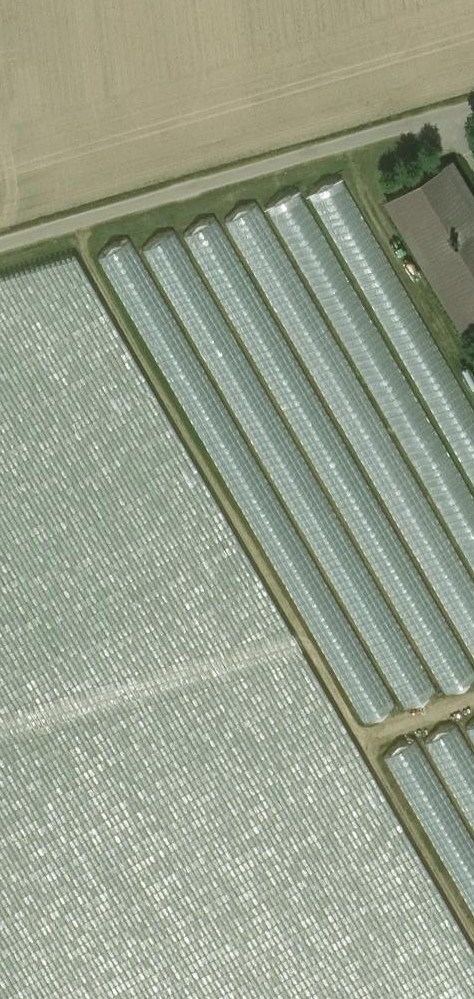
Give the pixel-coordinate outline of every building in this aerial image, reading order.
[(386,200),(467,336),(473,331),(473,200),(451,162),(386,200)] [(420,323),(346,171),(314,187),(382,327),(405,315),(411,328),(420,323)] [(299,186),(271,201),(344,338),(364,328),(356,313),(364,308),(299,186)]
